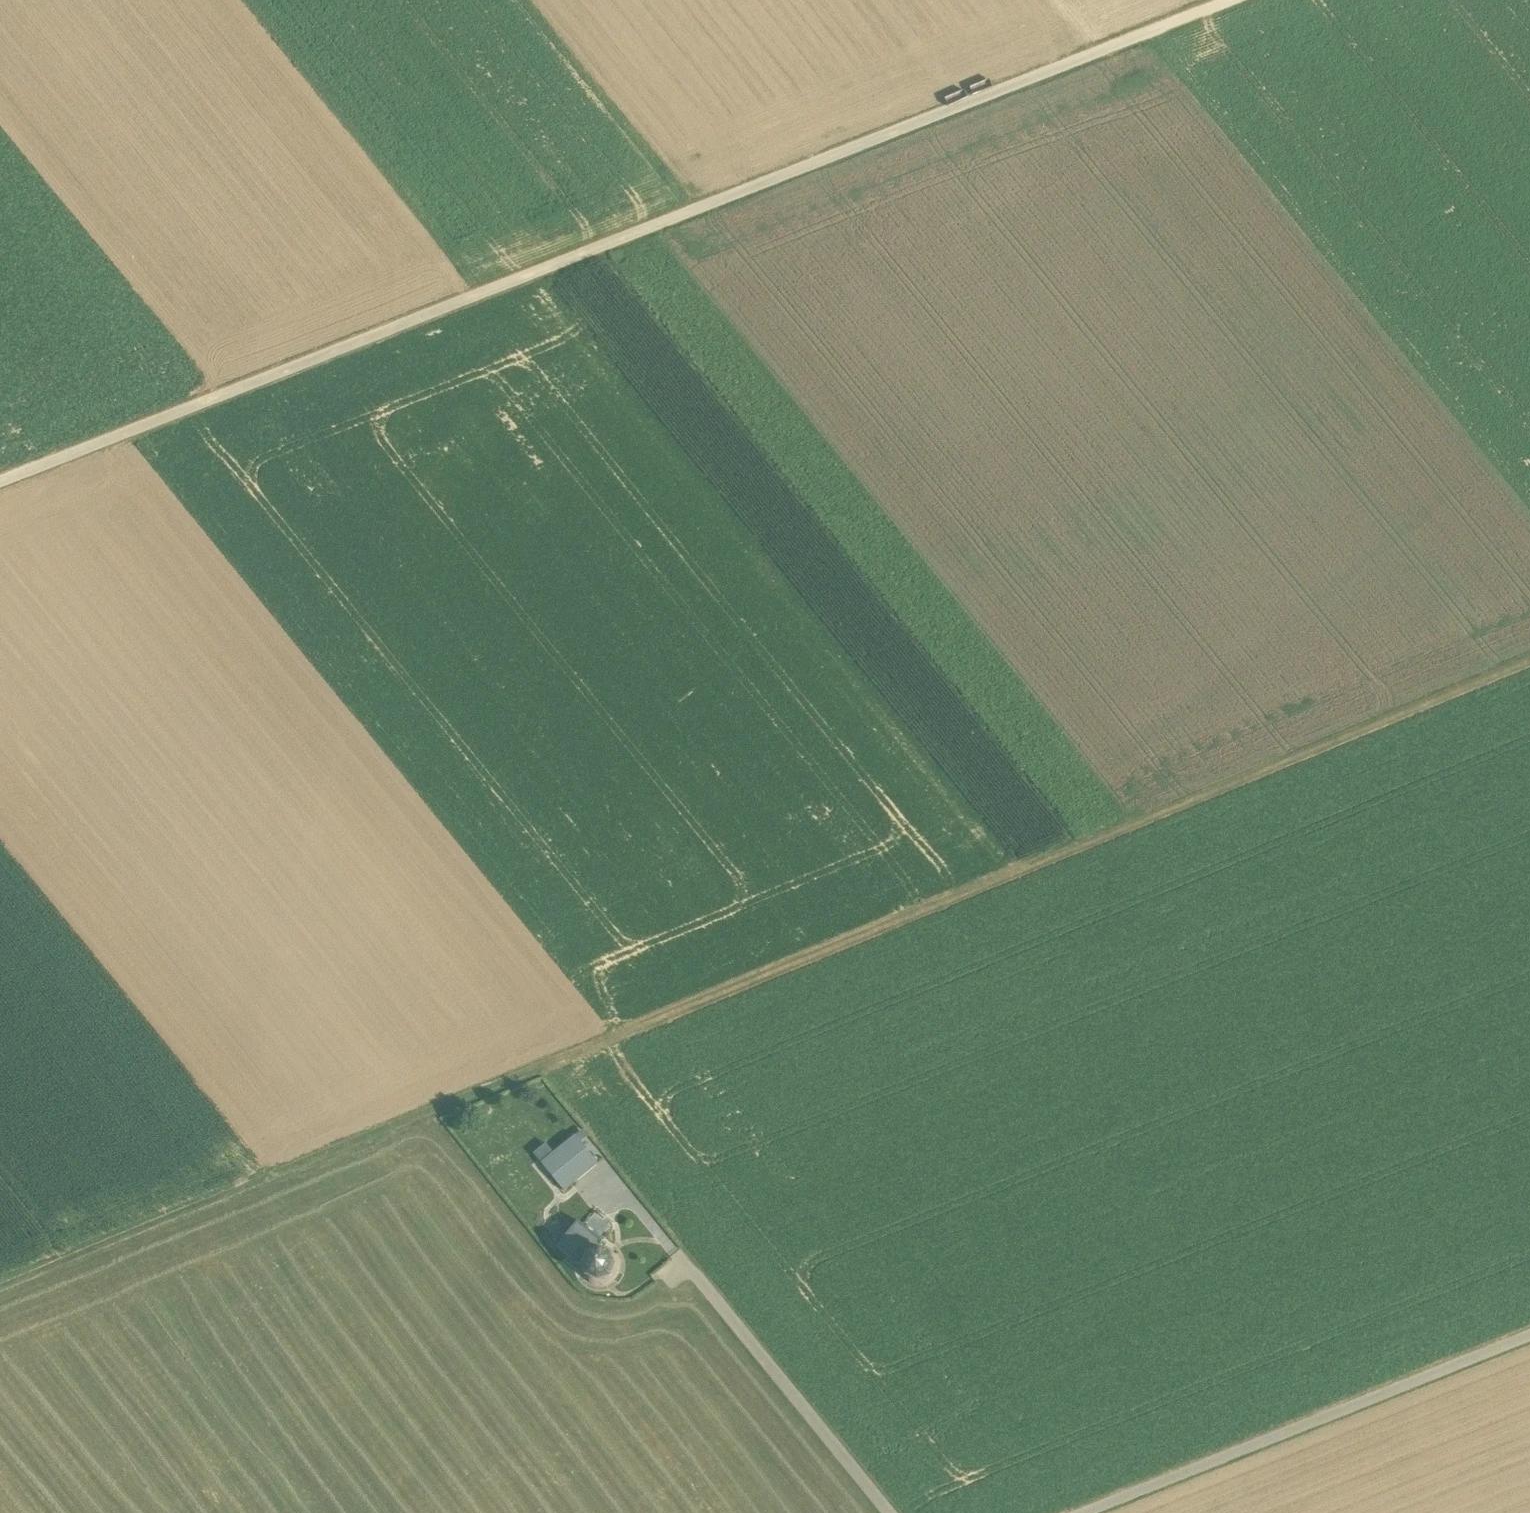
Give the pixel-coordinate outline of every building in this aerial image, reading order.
[(549,1150),(544,1143),(532,1152),(562,1190),(597,1162),(573,1131),(549,1150)] [(618,1273),(620,1265),(618,1258),(614,1251),(607,1247),(600,1246),(592,1247),(586,1252),(581,1258),(580,1266),(581,1274),(586,1280),(592,1284),(600,1286),(608,1284),(614,1280),(618,1273)]
